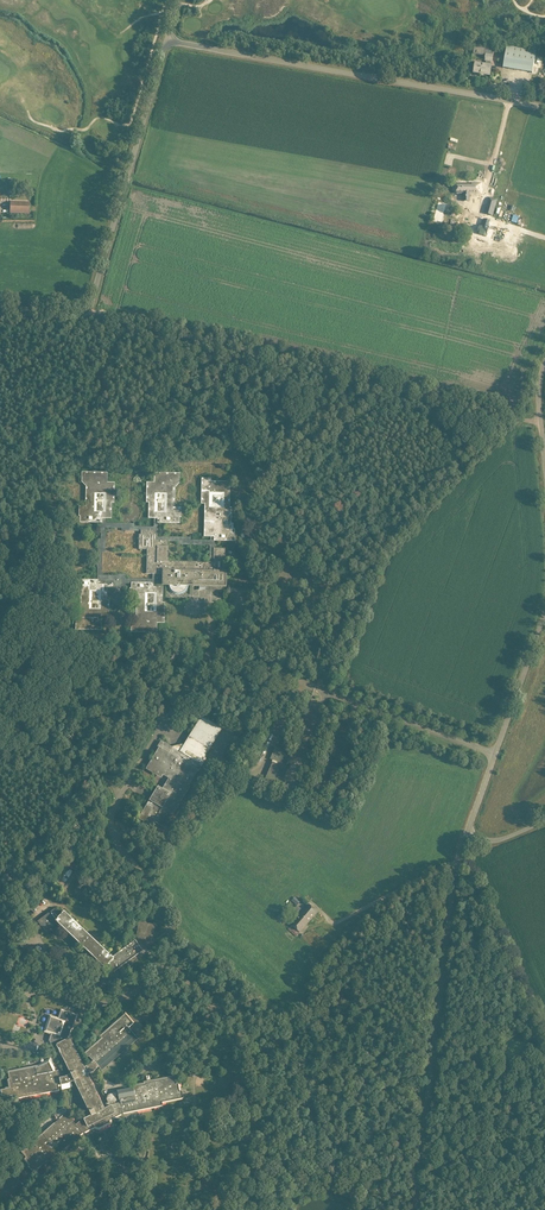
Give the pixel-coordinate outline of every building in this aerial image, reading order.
[(473,54),(486,56),(485,60),(486,61),(485,64),(475,63),(474,73),(490,75),(492,65),(491,65),(491,61),(492,62),(495,49),(490,48),(485,47),(485,46),(475,45),(473,54)] [(507,46),(506,51),(503,67),(532,72),(535,56),(536,51),(507,46)] [(444,189),(451,169),(445,166),(438,187),(444,189)] [(457,184),(457,194),(464,194),(464,197),(470,197),(470,194),(476,194),(482,194),(482,189),(481,189),(481,184),(476,184),(473,184),(472,184),(457,184)] [(10,213),(29,214),(30,203),(10,202),(10,213)] [(439,203),(434,220),(436,221),(436,220),(439,221),(439,222),(441,222),(442,218),(441,218),(442,216),(443,214),(442,214),(445,205),(439,203)] [(488,207),(486,214),(493,215),(495,209),(488,207)] [(456,216),(453,225),(465,229),(468,219),(456,216)] [(489,227),(490,221),(483,219),(481,226),(479,226),(479,227),(478,227),(477,229),(478,229),(477,234),(487,236),(489,227)] [(439,232),(437,239),(451,244),(453,237),(439,232)] [(148,519),(154,519),(154,526),(153,527),(134,527),(134,524),(105,524),(105,519),(111,519),(111,503),(114,503),(114,483),(107,483),(107,473),(82,472),(82,482),(86,487),(85,507),(79,507),(79,517),(80,517),(80,523),(101,523),(101,539),(98,539),(97,561),(97,567),(97,580),(76,580),(76,586),(74,586),(74,596),(81,596),(80,616),(75,620),(75,630),(101,631),(101,621),(109,621),(109,601),(107,601),(107,587),(108,587),(110,585),(113,585),(113,587),(125,587),(125,584),(131,584),(131,588),(130,588),(130,598),(136,598),(136,618),(131,623),(131,633),(156,633),(157,623),(164,623),(165,603),(162,603),(162,588),(157,588),(157,584),(162,584),(162,586),(168,586),(168,587),(168,588),(169,588),(169,589),(169,590),(170,591),(171,592),(172,593),(173,593),(174,594),(175,594),(176,594),(176,595),(177,595),(178,595),(179,595),(180,595),(181,594),(182,594),(183,593),(184,593),(184,592),(185,592),(186,591),(186,590),(187,590),(187,589),(187,588),(188,587),(188,586),(225,587),(226,572),(224,572),(225,549),(214,549),(214,541),(234,541),(235,529),(233,529),(233,524),(231,524),(231,508),(229,508),(230,482),(211,481),(211,479),(201,479),(201,504),(204,504),(204,537),(210,537),(210,540),(209,541),(190,541),(190,538),(159,537),(158,536),(158,523),(179,524),(179,518),(181,518),(181,508),(174,508),(175,488),(179,483),(180,474),(154,473),(154,483),(146,483),(146,503),(148,503),(148,519)] [(138,818),(151,826),(153,827),(156,823),(165,828),(189,787),(188,787),(201,765),(200,765),(222,729),(201,716),(179,752),(161,741),(146,765),(168,779),(162,789),(158,786),(138,818)] [(265,780),(267,781),(266,786),(273,789),(273,787),(280,789),(283,780),(284,780),(289,769),(286,768),(290,759),(276,748),(271,759),(274,761),(273,763),(273,762),(265,780)] [(32,898),(35,902),(45,895),(42,891),(32,898)] [(309,904),(291,925),(288,929),(296,936),(300,932),(318,911),(309,904)] [(55,909),(43,918),(38,921),(46,932),(58,923),(105,968),(108,964),(114,972),(118,969),(121,972),(136,961),(134,958),(143,951),(141,949),(152,941),(153,935),(155,934),(153,932),(154,927),(152,925),(147,924),(145,921),(141,921),(138,923),(139,927),(136,929),(138,932),(137,936),(139,938),(111,957),(62,910),(59,914),(55,909)] [(5,1089),(0,1090),(1,1095),(4,1095),(4,1097),(14,1095),(15,1100),(15,1099),(59,1091),(59,1086),(62,1085),(68,1084),(74,1081),(91,1116),(78,1122),(75,1125),(73,1122),(74,1121),(66,1111),(64,1108),(53,1113),(57,1119),(58,1118),(60,1119),(54,1124),(53,1122),(20,1151),(26,1157),(23,1160),(28,1166),(28,1167),(34,1174),(47,1162),(48,1164),(83,1134),(89,1131),(117,1118),(123,1114),(162,1106),(162,1102),(183,1098),(181,1091),(179,1091),(178,1083),(176,1084),(174,1076),(143,1082),(144,1084),(131,1086),(131,1089),(117,1091),(119,1103),(116,1104),(113,1098),(107,1101),(108,1103),(105,1104),(107,1108),(104,1110),(87,1075),(93,1072),(98,1067),(101,1071),(147,1031),(141,1024),(140,1025),(138,1023),(135,1026),(126,1015),(118,1021),(116,1019),(111,1023),(112,1024),(98,1035),(100,1037),(84,1053),(88,1057),(89,1056),(93,1062),(89,1065),(84,1068),(68,1037),(70,1036),(74,1025),(74,1026),(76,1022),(75,1021),(76,1018),(74,1014),(71,1013),(67,1011),(67,1012),(64,1011),(60,1013),(59,1016),(58,1016),(58,1017),(56,1017),(56,1018),(52,1017),(49,1018),(48,1022),(47,1021),(46,1025),(46,1026),(45,1029),(47,1032),(50,1033),(50,1034),(54,1036),(53,1038),(52,1041),(55,1042),(55,1044),(55,1045),(56,1045),(70,1075),(65,1077),(59,1078),(58,1071),(54,1071),(54,1069),(55,1068),(50,1058),(43,1061),(44,1063),(42,1064),(31,1066),(31,1067),(24,1069),(24,1068),(20,1069),(21,1069),(8,1072),(9,1079),(7,1080),(9,1088),(5,1089)]
